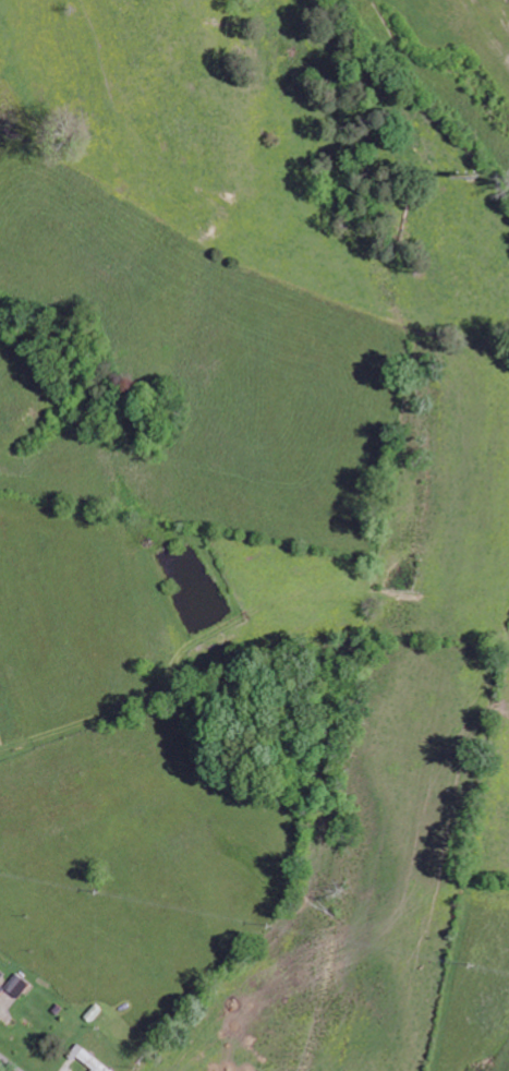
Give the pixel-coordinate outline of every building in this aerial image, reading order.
[(31,984),(18,973),(6,988),(19,999),(31,984)] [(94,1070),(113,1070),(78,1044),(71,1054),(94,1070)]
